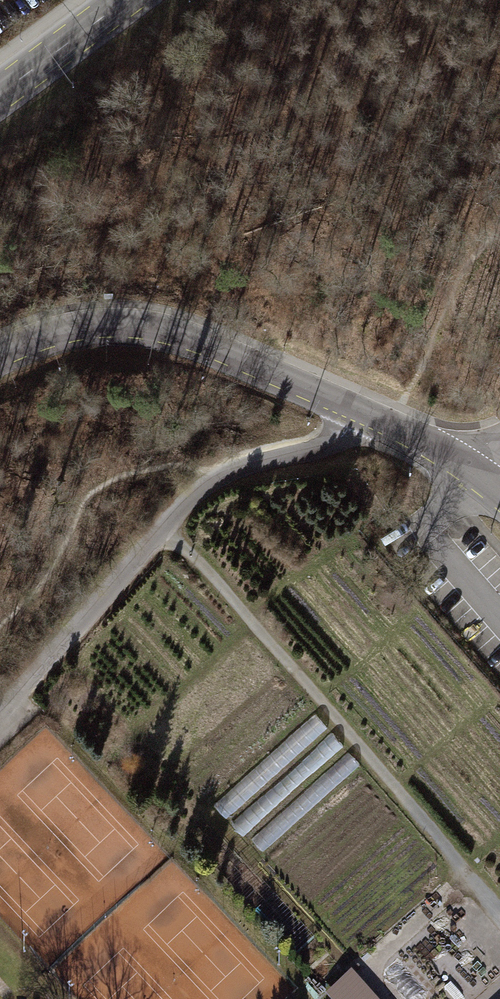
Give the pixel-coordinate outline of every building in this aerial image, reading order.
[(354,970),(329,993),(334,998),(382,998),(354,970)]
